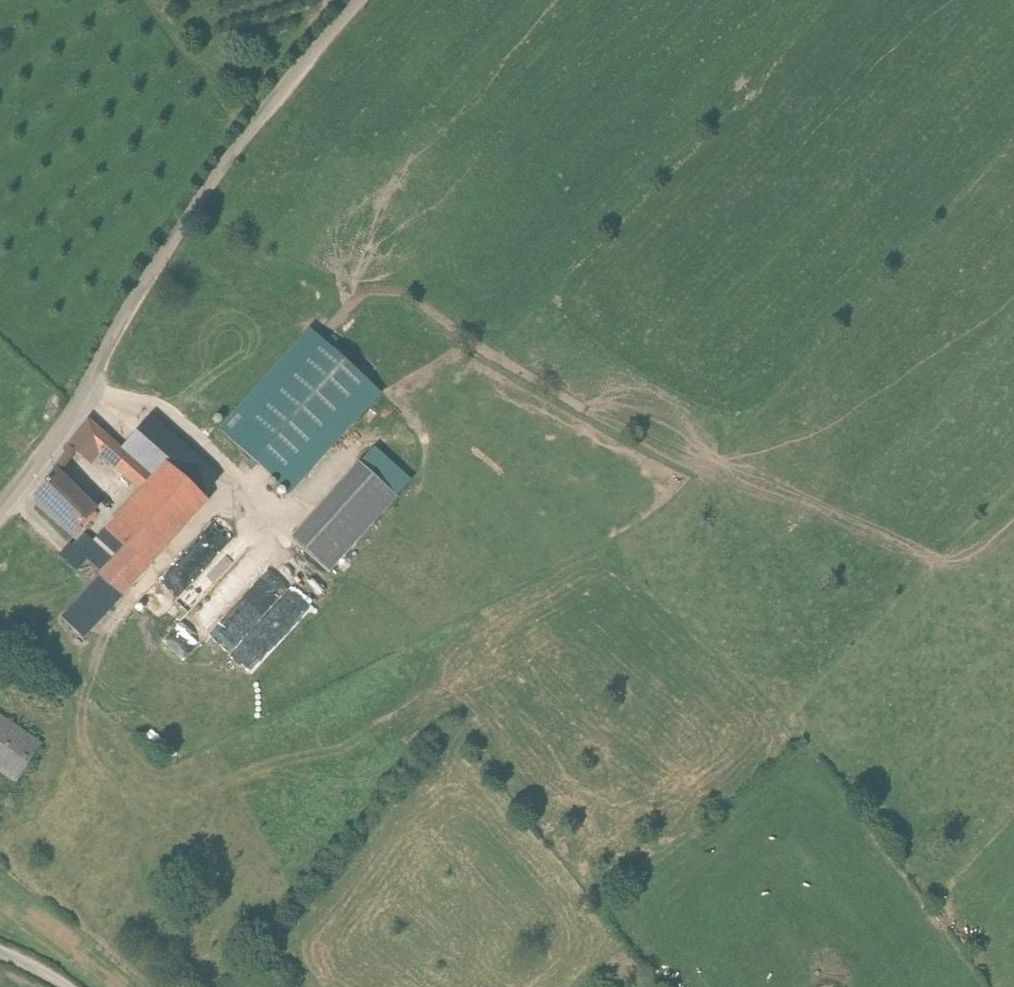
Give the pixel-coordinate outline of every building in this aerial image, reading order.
[(309,329),(217,430),(250,459),(244,465),(251,471),(257,465),(290,495),(381,394),(309,329)] [(69,448),(75,453),(91,466),(99,456),(138,492),(92,543),(82,535),(72,547),(68,544),(58,554),(77,572),(87,560),(101,572),(60,618),(83,639),(208,502),(203,497),(216,482),(214,480),(217,477),(150,416),(122,447),(87,419),(66,446),(69,448)] [(75,453),(69,448),(59,463),(66,467),(75,453)] [(358,463),(289,539),(329,574),(397,498),(396,497),(411,481),(374,448),(359,464),(358,463)] [(36,495),(36,497),(37,499),(50,510),(74,535),(99,508),(56,472),(36,495)] [(181,595),(168,609),(180,621),(230,571),(217,558),(238,536),(220,520),(164,578),(181,595)] [(249,671),(313,607),(271,567),(223,615),(216,609),(226,599),(225,597),(244,578),(235,568),(168,635),(189,656),(218,627),(235,645),(229,651),(249,671)] [(16,785),(41,745),(0,717),(0,774),(16,785)]
